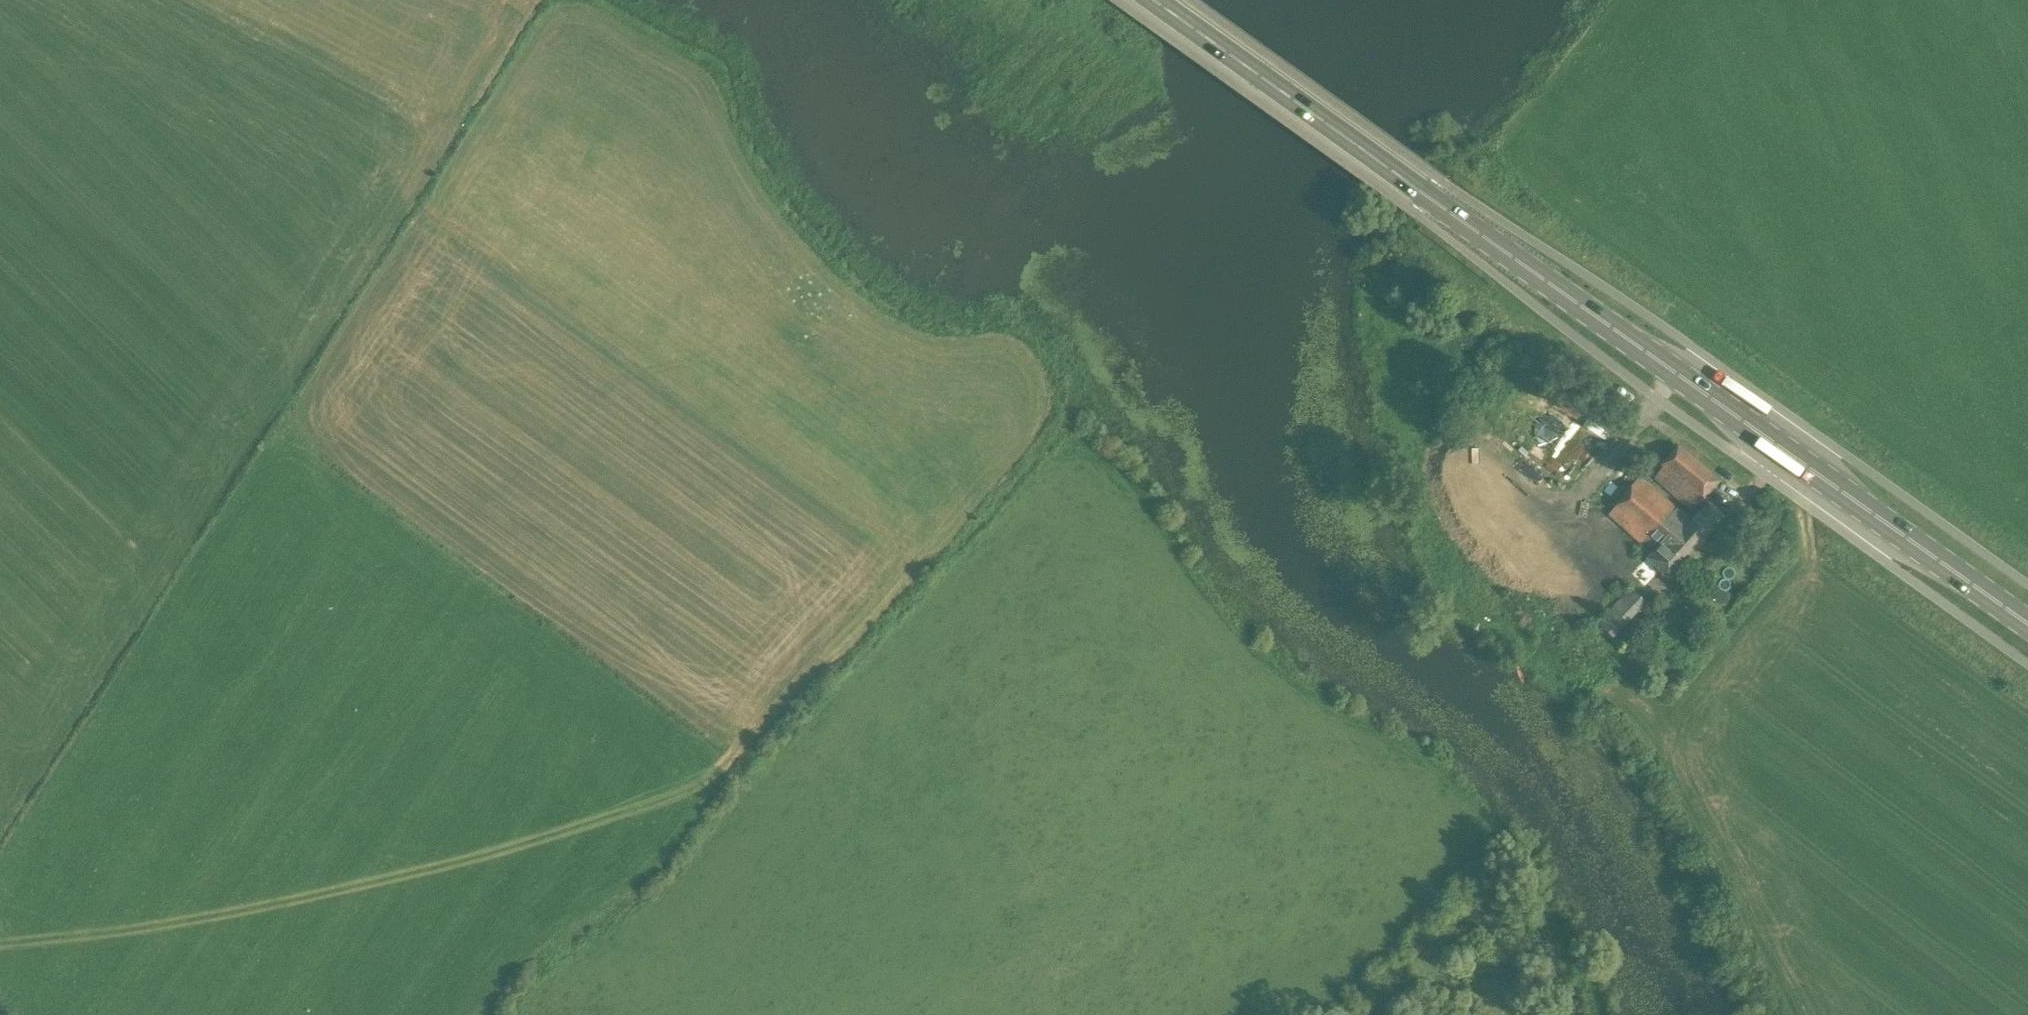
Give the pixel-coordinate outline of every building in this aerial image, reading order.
[(1654,479),(1692,511),(1700,500),(1702,501),(1722,481),(1678,445),(1660,465),(1662,468),(1654,479)] [(1642,474),(1610,509),(1643,539),(1646,536),(1656,545),(1645,557),(1646,558),(1654,565),(1668,578),(1725,517),(1710,503),(1693,521),(1642,474)] [(1630,588),(1597,623),(1613,638),(1646,603),(1630,588)]
